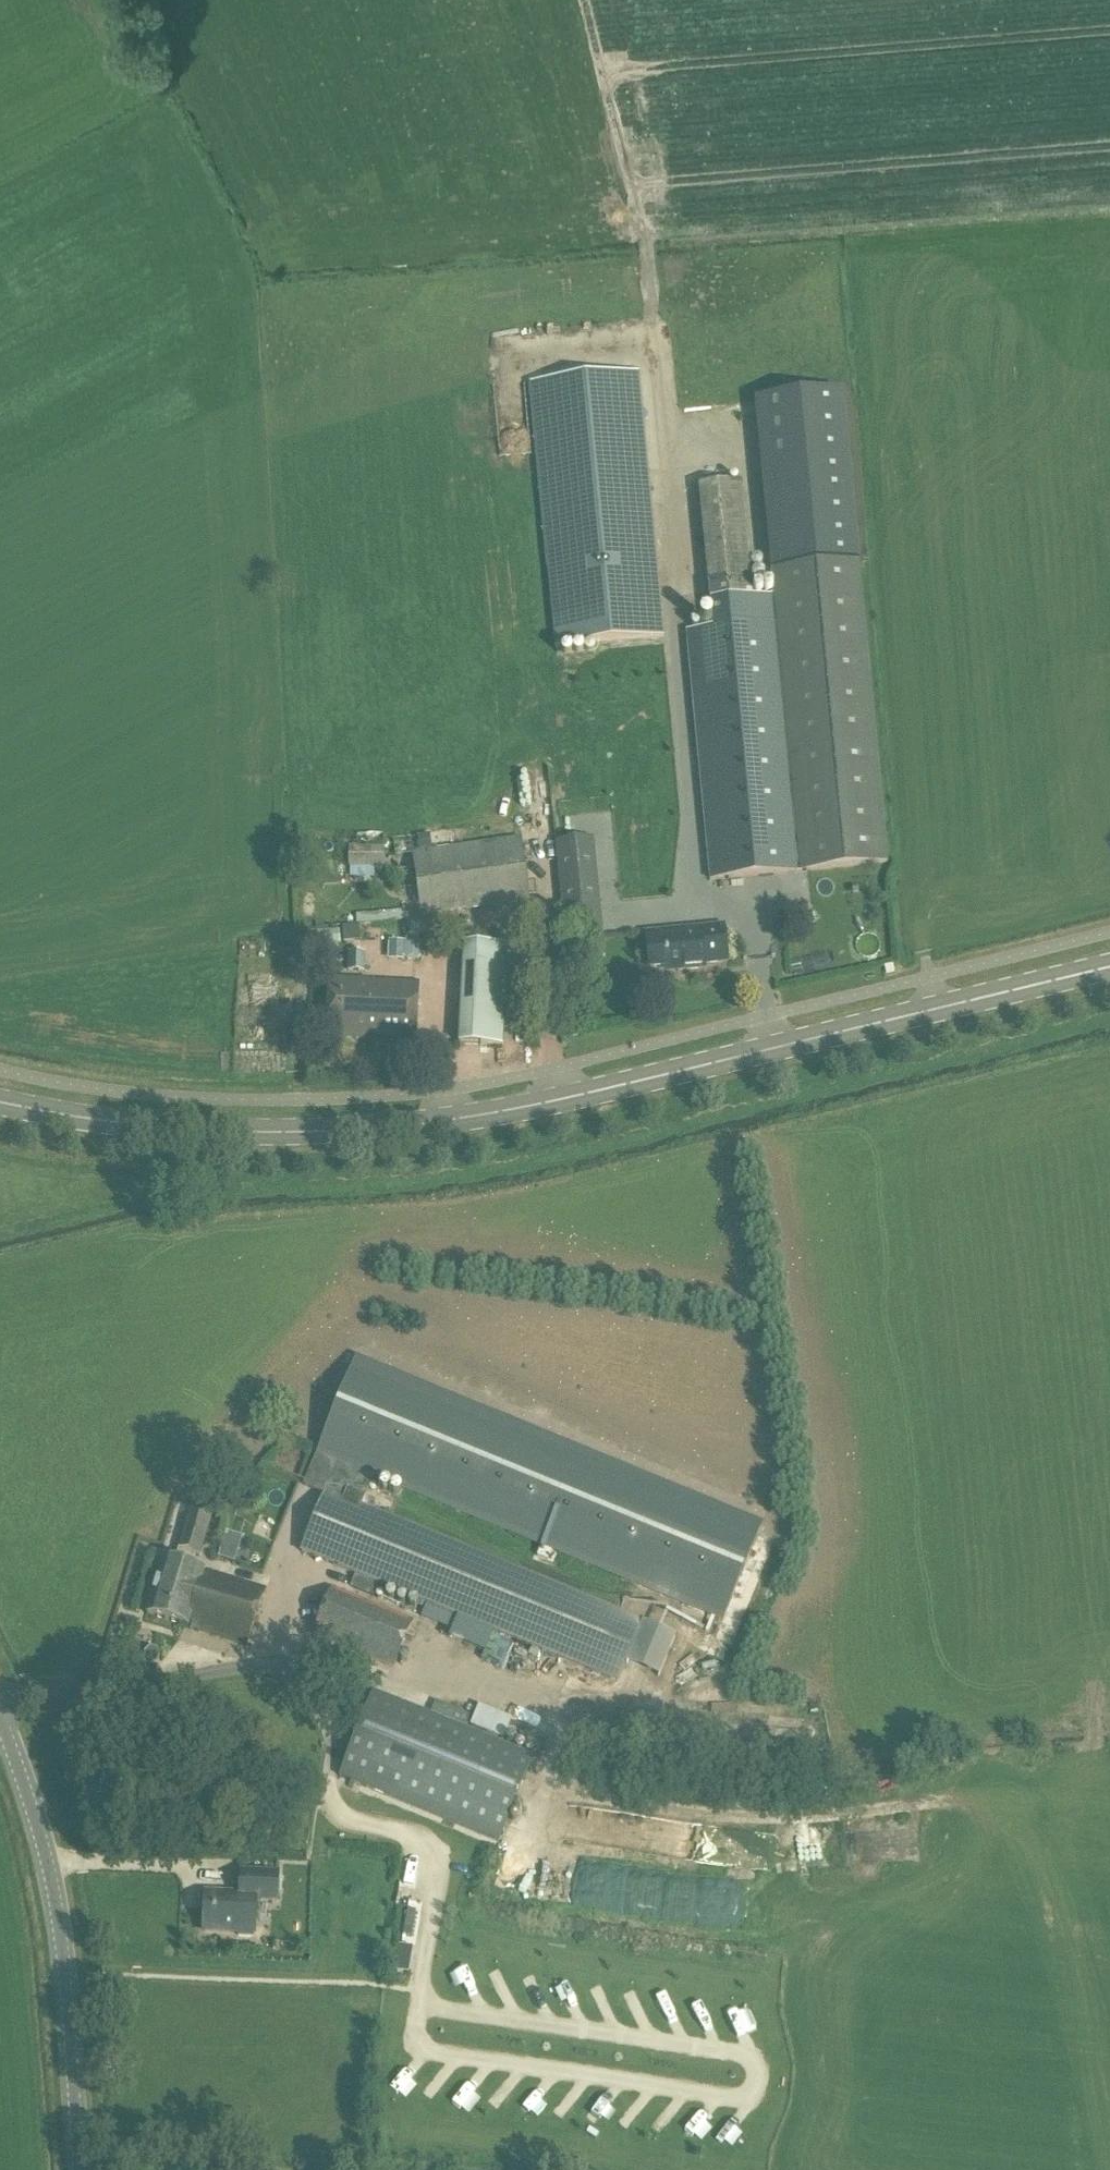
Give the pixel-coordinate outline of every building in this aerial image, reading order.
[(530,385),(555,648),(664,637),(638,374),(530,385)] [(842,394),(755,402),(762,469),(848,461),(842,394)] [(808,503),(807,479),(774,480),(776,504),(808,503)] [(740,481),(699,485),(710,602),(752,599),(740,481)] [(850,543),(846,525),(821,530),(825,548),(850,543)] [(858,563),(771,572),(774,596),(802,872),(803,873),(889,864),(858,563)] [(712,629),(686,632),(710,880),(802,872),(774,596),(752,599),(710,602),(712,629)] [(454,828),(465,827),(462,805),(452,806),(454,828)] [(482,829),(483,842),(502,840),(500,828),(482,829)] [(376,871),(375,837),(348,838),(349,853),(341,853),(342,872),(376,871)] [(421,920),(530,903),(522,837),(411,854),(421,920)] [(593,840),(555,843),(565,936),(570,936),(572,950),(566,950),(567,960),(605,957),(593,840)] [(377,857),(379,870),(398,868),(396,854),(377,857)] [(393,913),(348,915),(349,926),(394,923),(393,913)] [(728,963),(724,927),(646,934),(649,971),(666,969),(667,974),(705,971),(704,965),(728,963)] [(347,930),(309,931),(309,946),(347,946),(347,930)] [(464,945),(458,1044),(501,1046),(502,1032),(523,1034),(529,946),(508,945),(507,948),(464,945)] [(364,974),(365,955),(348,954),(347,972),(364,974)] [(414,1041),(418,984),(330,979),(326,1037),(359,1039),(359,1038),(414,1041)] [(358,1359),(304,1489),(320,1495),(338,1502),(342,1492),(358,1498),(355,1508),(362,1511),(374,1481),(724,1625),(765,1526),(358,1359)] [(320,1495),(298,1555),(596,1676),(616,1683),(639,1624),(619,1617),(362,1511),(355,1508),(358,1498),(342,1492),(338,1502),(320,1495)] [(189,1508),(178,1550),(202,1558),(213,1515),(189,1508)] [(165,1558),(147,1615),(247,1647),(265,1590),(165,1558)] [(329,1590),(312,1637),(394,1668),(411,1620),(329,1590)] [(382,1696),(349,1781),(510,1842),(542,1757),(382,1696)] [(206,1892),(205,1935),(240,1936),(240,1939),(257,1940),(257,1937),(259,1937),(260,1904),(281,1905),(282,1873),(242,1871),(241,1893),(206,1892)]
